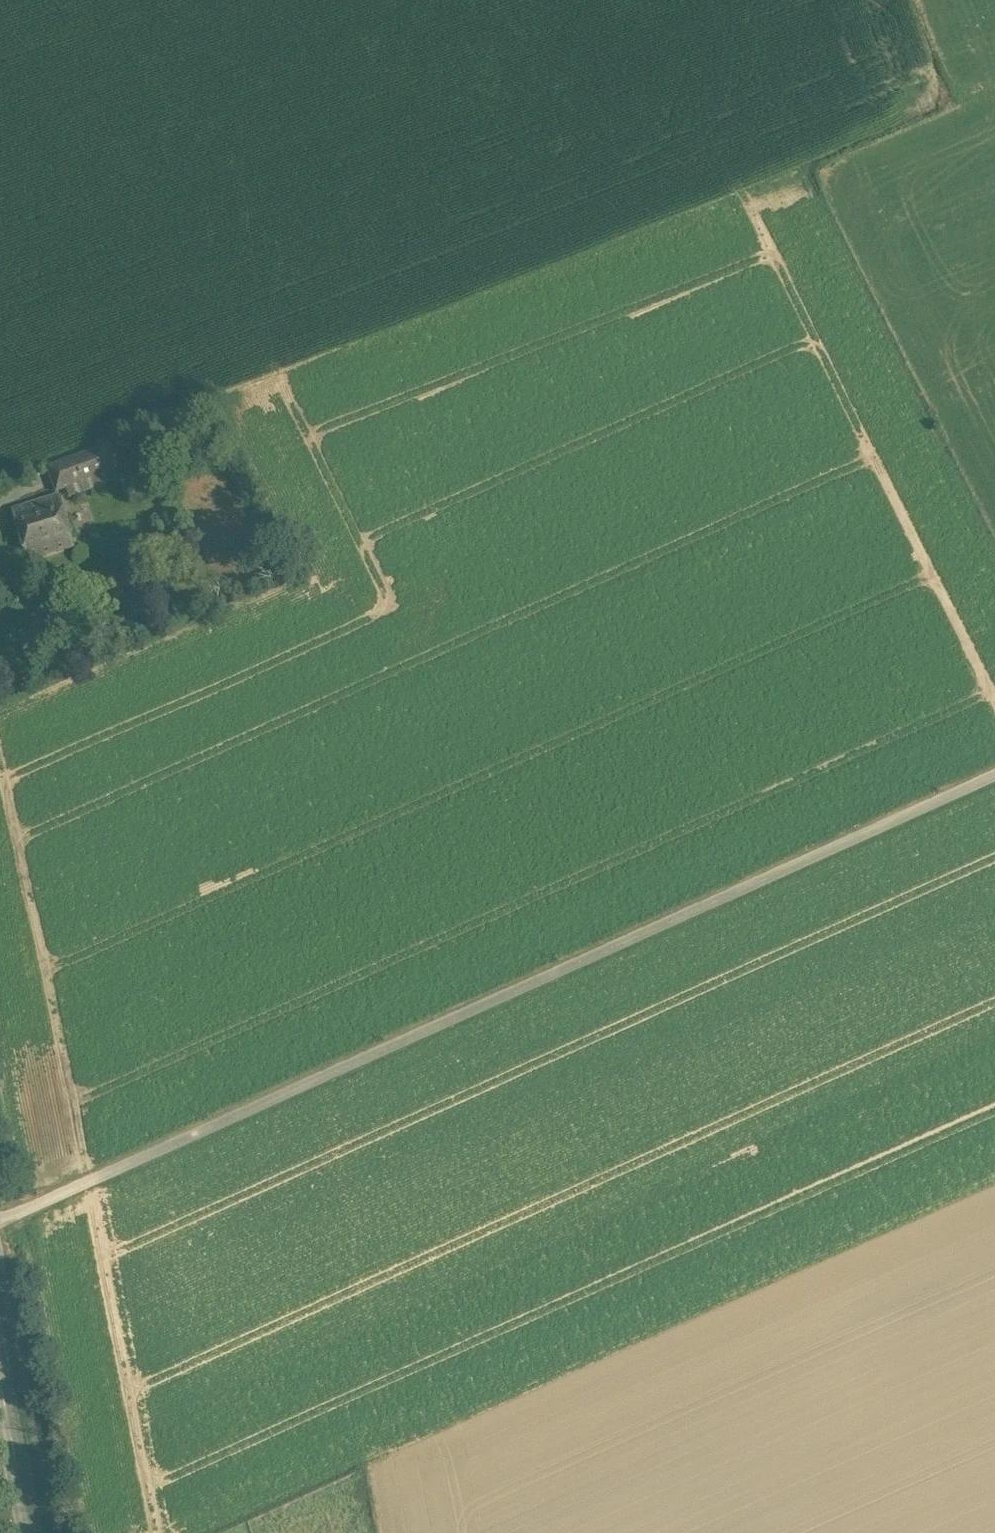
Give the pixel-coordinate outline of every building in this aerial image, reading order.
[(118,441),(103,447),(117,479),(131,473),(118,441)] [(103,447),(58,465),(70,498),(117,479),(103,447)] [(60,495),(13,510),(29,560),(75,546),(60,495)]
